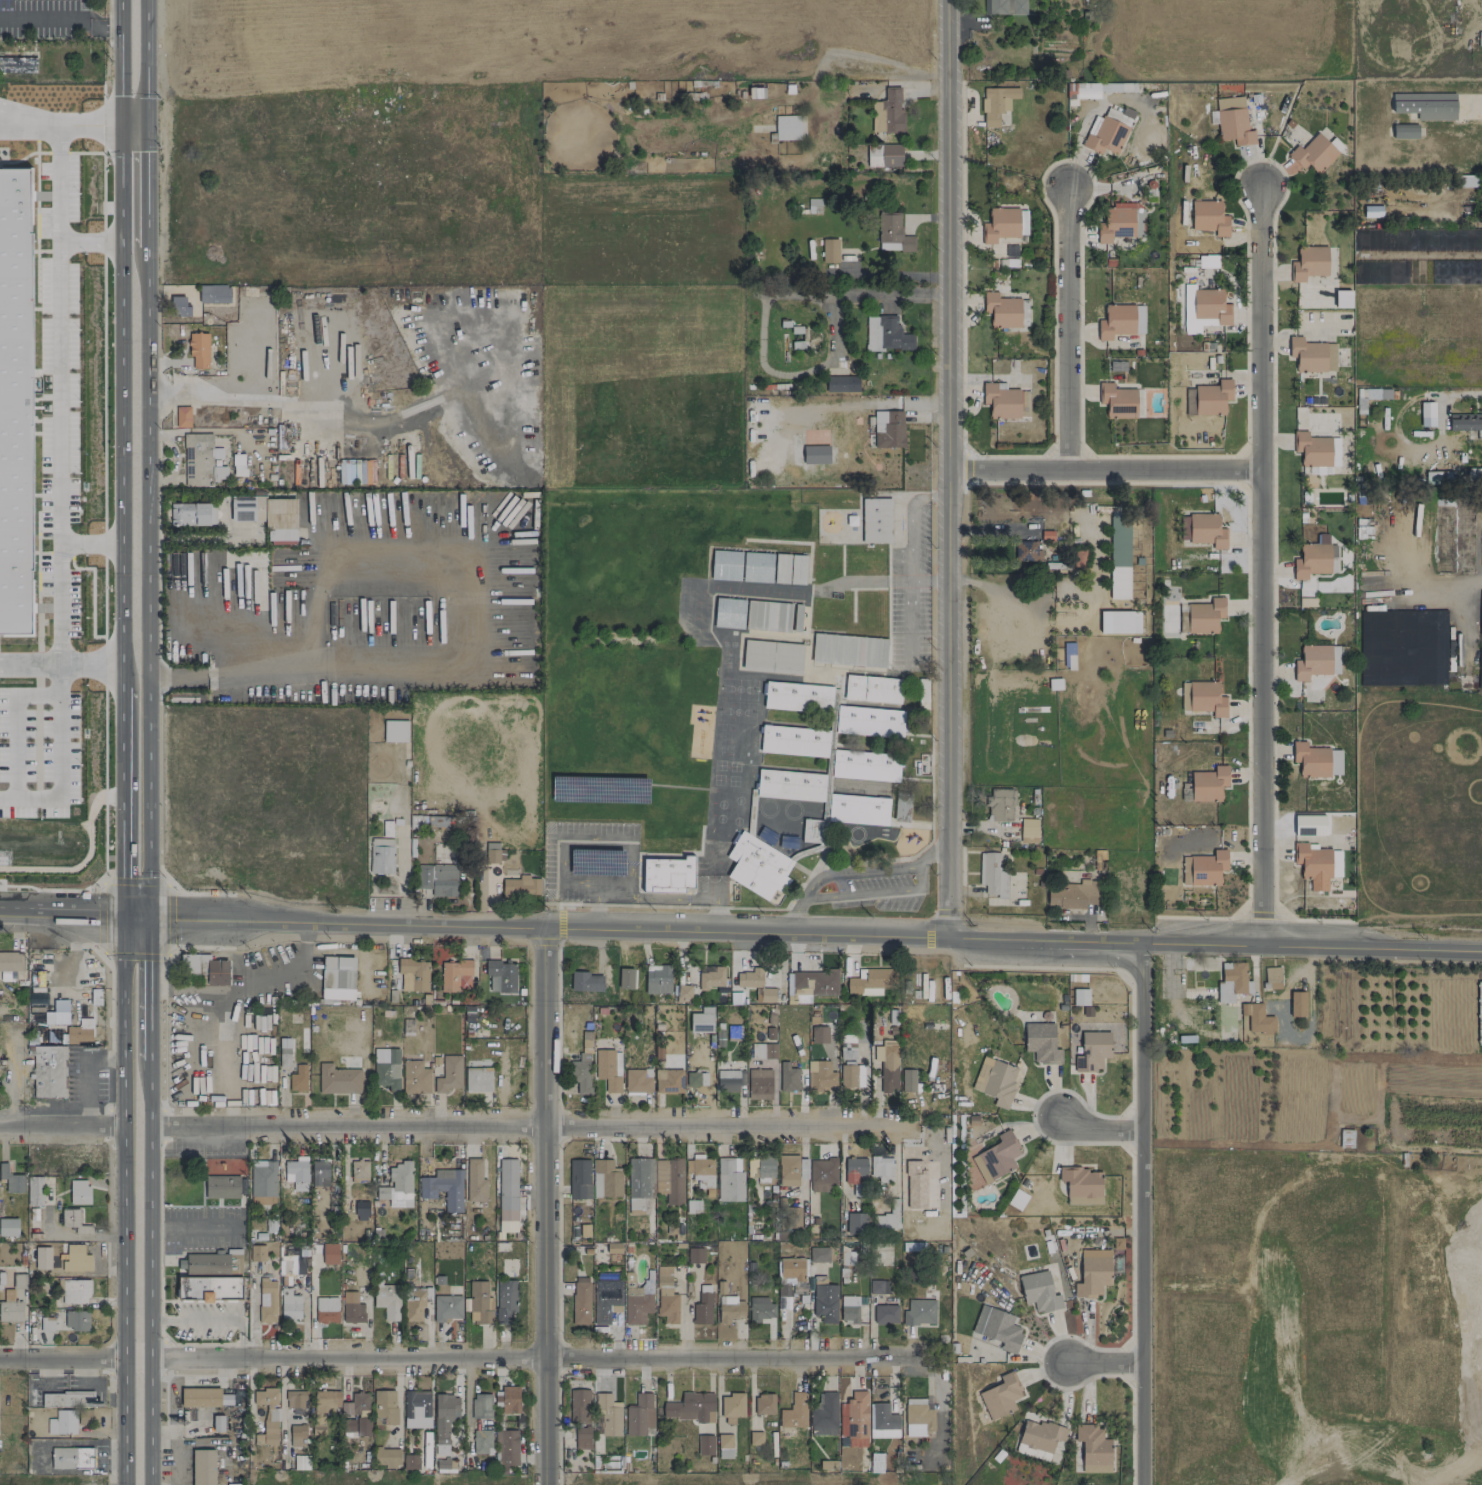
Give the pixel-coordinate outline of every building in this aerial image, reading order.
[(1026,0),(985,0),(985,13),(1026,13),(1026,0)] [(36,73),(36,57),(0,57),(0,73),(36,73)] [(1099,98),(1098,83),(1066,83),(1066,99),(1099,98)] [(904,110),(900,110),(900,87),(885,87),(884,101),(872,101),(871,132),(903,133),(904,110)] [(749,98),(764,98),(764,88),(749,88),(749,98)] [(1019,88),(982,88),(983,128),(999,127),(998,112),(1009,112),(1009,99),(1019,99),(1019,88)] [(1416,119),(1455,120),(1455,94),(1392,93),(1391,112),(1416,113),(1416,119)] [(1255,144),(1254,130),(1247,130),(1243,96),(1215,99),(1219,140),(1233,139),(1234,146),(1255,144)] [(1128,125),(1133,111),(1123,107),(1121,113),(1109,108),(1106,116),(1128,125)] [(799,115),(774,116),(775,140),(800,139),(799,115)] [(1128,126),(1102,116),(1094,136),(1086,133),(1081,146),(1100,154),(1102,149),(1117,155),(1128,126)] [(1392,138),(1417,138),(1417,124),(1392,125),(1392,138)] [(1307,164),(1318,174),(1338,152),(1317,132),(1301,149),(1296,144),(1286,155),(1302,170),(1307,164)] [(901,144),(867,145),(867,166),(901,166),(901,144)] [(0,167),(0,634),(30,633),(32,167),(0,167)] [(1456,186),(1472,187),(1473,176),(1456,176),(1456,186)] [(821,199),(808,198),(807,213),(820,213),(821,199)] [(1191,201),(1191,230),(1214,230),(1214,236),(1228,236),(1228,215),(1221,215),(1221,201),(1191,201)] [(1142,236),(1142,203),(1114,203),(1114,209),(1104,209),(1104,220),(1097,220),(1097,243),(1111,243),(1111,236),(1142,236)] [(982,244),(996,243),(996,238),(1019,237),(1018,207),(988,208),(989,223),(981,223),(982,244)] [(900,213),(878,213),(878,251),(914,251),(914,236),(900,236),(900,213)] [(837,239),(821,239),(822,263),(838,262),(837,239)] [(1327,246),(1297,246),(1297,261),(1290,261),(1290,282),(1304,282),(1304,276),(1327,276),(1327,246)] [(1200,266),(1217,267),(1217,255),(1200,254),(1200,266)] [(1223,289),(1195,290),(1194,284),(1183,285),(1184,335),(1200,334),(1200,325),(1230,324),(1229,304),(1223,304),(1223,289)] [(199,285),(199,303),(229,303),(229,285),(199,285)] [(1351,308),(1351,290),(1335,290),(1335,308),(1351,308)] [(997,298),(997,292),(984,292),(983,313),(991,313),(990,327),(1020,328),(1020,298),(997,298)] [(185,296),(171,296),(170,316),(190,316),(190,306),(185,306),(185,296)] [(1111,334),(1143,334),(1143,305),(1104,305),(1104,319),(1097,319),(1098,341),(1111,341),(1111,334)] [(896,316),(866,315),(865,349),(913,351),(914,334),(900,334),(901,325),(896,325),(896,316)] [(208,369),(208,333),(189,333),(188,357),(192,357),(192,368),(208,369)] [(1302,343),(1302,336),(1289,336),(1288,358),(1296,358),(1296,371),(1335,372),(1335,344),(1302,343)] [(1193,355),(1179,355),(1179,366),(1194,366),(1193,355)] [(1109,371),(1123,371),(1123,362),(1110,362),(1109,371)] [(825,391),(847,392),(847,376),(826,376),(825,391)] [(1195,415),(1224,414),(1224,400),(1232,400),(1232,379),(1217,379),(1217,385),(1195,386),(1195,415)] [(1136,389),(1113,388),(1113,383),(1099,382),(1098,404),(1106,404),(1106,418),(1136,418),(1136,389)] [(1029,390),(1005,390),(1005,383),(983,383),(982,404),(989,404),(989,417),(1029,418),(1029,390)] [(1194,414),(1194,389),(1185,388),(1185,414),(1194,414)] [(1390,399),(1390,389),(1357,388),(1356,412),(1364,412),(1365,398),(1390,399)] [(1434,402),(1420,402),(1419,427),(1434,427),(1434,402)] [(176,406),(175,427),(190,427),(190,407),(176,406)] [(903,411),(873,411),(874,448),(903,447),(903,411)] [(1448,414),(1449,430),(1481,430),(1481,414),(1448,414)] [(1307,437),(1308,431),(1294,431),(1293,452),(1301,453),(1301,466),(1330,466),(1331,438),(1307,437)] [(184,487),(212,487),(212,480),(226,480),(226,467),(212,467),(212,434),(184,434),(184,487)] [(243,454),(233,454),(233,475),(243,476),(243,454)] [(353,484),(353,463),(338,463),(339,484),(353,484)] [(1441,473),(1425,473),(1426,485),(1442,484),(1441,473)] [(296,497),(233,498),(234,521),(265,521),(266,541),(296,540),(296,497)] [(891,498),(861,499),(862,543),(891,543),(891,498)] [(1455,499),(1435,499),(1434,572),(1453,572),(1455,499)] [(169,504),(170,526),(210,525),(209,503),(169,504)] [(1212,543),(1212,549),(1225,550),(1225,529),(1219,529),(1219,514),(1189,513),(1189,543),(1212,543)] [(1188,540),(1188,516),(1180,516),(1180,539),(1188,540)] [(1128,599),(1130,518),(1111,517),(1109,599),(1128,599)] [(1300,544),(1300,558),(1293,558),(1293,579),(1307,579),(1306,573),(1336,573),(1335,544),(1328,544),(1328,534),(1316,534),(1316,544),(1300,544)] [(1037,542),(1015,541),(1014,563),(1022,563),(1022,567),(1040,568),(1041,550),(1036,549),(1037,542)] [(740,581),(741,551),(711,550),(710,580),(740,581)] [(1074,551),(1074,567),(1085,567),(1085,551),(1074,551)] [(772,582),(773,553),(743,552),(742,581),(772,582)] [(1188,633),(1217,633),(1217,618),(1224,618),(1224,597),(1210,597),(1210,603),(1187,604),(1188,633)] [(744,599),(714,598),(713,627),(743,628),(744,599)] [(791,603),(747,601),(745,630),(790,632),(791,603)] [(1139,611),(1100,611),(1100,633),(1140,633),(1139,611)] [(885,667),(887,637),(812,634),(811,663),(885,667)] [(802,643),(743,641),(741,671),(801,674),(802,643)] [(1074,642),(1063,643),(1064,670),(1074,669),(1074,642)] [(1338,675),(1339,646),(1301,645),(1300,660),(1294,660),(1294,681),(1307,681),(1307,674),(1338,675)] [(844,701),(900,703),(901,678),(845,676),(844,701)] [(1061,689),(1061,679),(1048,679),(1048,690),(1061,689)] [(763,709),(831,713),(832,686),(764,682),(763,709)] [(1211,711),(1211,717),(1225,717),(1225,696),(1219,696),(1219,682),(1181,682),(1181,711),(1211,711)] [(903,709),(835,707),(834,734),(902,737),(903,709)] [(407,742),(407,720),(383,721),(384,742),(407,742)] [(828,729),(761,726),(760,753),(827,756),(828,729)] [(1340,748),(1306,749),(1306,742),(1292,742),(1292,762),(1299,762),(1299,776),(1341,776),(1340,748)] [(898,781),(899,754),(831,750),(830,778),(898,781)] [(1228,766),(1214,766),(1214,772),(1191,772),(1190,801),(1220,801),(1221,786),(1227,786),(1228,766)] [(825,774),(757,770),(756,797),(823,801),(825,774)] [(1012,789),(989,788),(989,821),(1012,822),(1012,789)] [(887,825),(889,797),(828,794),(827,822),(887,825)] [(893,821),(909,822),(909,799),(894,798),(893,821)] [(1037,819),(1021,819),(1020,842),(1037,843),(1037,819)] [(793,861),(740,831),(725,857),(734,862),(726,877),(767,900),(774,888),(782,892),(789,879),(784,877),(793,861)] [(369,873),(393,874),(393,839),(370,839),(369,873)] [(499,863),(498,842),(485,843),(486,863),(499,863)] [(1340,877),(1340,850),(1307,850),(1307,843),(1293,843),(1293,864),(1301,864),(1301,878),(1309,878),(1309,891),(1327,891),(1327,877),(1340,877)] [(1104,850),(1094,850),(1093,870),(1103,870),(1104,850)] [(1226,850),(1212,850),(1213,856),(1181,857),(1182,885),(1219,884),(1219,871),(1227,870),(1226,850)] [(1004,852),(980,853),(981,898),(1005,897),(1004,852)] [(642,892),(683,893),(683,888),(693,888),(694,856),(684,856),(684,859),(643,858),(642,892)] [(418,864),(417,888),(431,889),(431,896),(456,897),(457,865),(418,864)] [(502,879),(502,895),(539,896),(539,877),(519,877),(519,879),(502,879)] [(1097,880),(1079,879),(1079,884),(1047,884),(1047,908),(1085,909),(1085,904),(1096,905),(1097,880)] [(767,900),(776,906),(783,895),(774,890),(767,900)] [(0,952),(0,971),(0,981),(15,981),(15,971),(23,971),(23,952),(0,952)] [(353,1000),(355,957),(322,956),(321,999),(353,1000)] [(428,960),(399,960),(399,991),(428,992),(428,960)] [(440,992),(470,992),(470,961),(440,961),(440,992)] [(1234,1003),(1233,994),(1252,994),(1251,981),(1246,981),(1245,962),(1232,963),(1232,969),(1221,969),(1221,983),(1217,983),(1217,1003),(1234,1003)] [(645,994),(670,994),(670,965),(645,965),(645,994)] [(698,990),(707,991),(707,986),(724,986),(725,967),(699,966),(698,990)] [(761,987),(762,968),(752,967),(752,972),(737,972),(736,987),(761,987)] [(1264,967),(1265,989),(1281,988),(1280,967),(1264,967)] [(633,989),(633,969),(618,968),(617,988),(633,989)] [(881,995),(881,987),(896,988),(896,969),(858,968),(857,978),(846,978),(846,994),(881,995)] [(46,970),(31,970),(31,987),(46,987),(46,970)] [(792,971),(792,995),(837,995),(837,971),(792,971)] [(603,974),(571,973),(571,991),(602,991),(603,974)] [(691,985),(676,985),(675,1001),(691,1001),(691,985)] [(774,989),(760,988),(760,1002),(774,1002),(774,989)] [(1073,1005),(1088,1005),(1088,989),(1073,989),(1073,1005)] [(1305,1016),(1305,992),(1289,992),(1290,1017),(1305,1016)] [(41,1013),(42,995),(27,995),(27,1012),(41,1013)] [(68,1024),(68,1000),(53,1000),(53,1012),(44,1012),(44,1024),(68,1024)] [(1262,1003),(1248,1003),(1249,1032),(1274,1031),(1273,1016),(1262,1016),(1262,1003)] [(713,1007),(700,1006),(700,1013),(690,1013),(689,1031),(712,1031),(713,1007)] [(91,1044),(92,1018),(79,1018),(78,1026),(66,1026),(66,1044),(91,1044)] [(1054,1023),(1024,1023),(1024,1051),(1033,1051),(1034,1064),(1061,1064),(1061,1049),(1054,1049),(1054,1023)] [(741,1025),(727,1025),(727,1039),(741,1039),(741,1025)] [(828,1027),(811,1026),(811,1043),(827,1043),(828,1027)] [(1110,1032),(1081,1032),(1081,1056),(1075,1055),(1075,1071),(1101,1071),(1101,1058),(1110,1058),(1110,1032)] [(855,1036),(840,1036),(839,1059),(854,1060),(855,1036)] [(289,1068),(290,1038),(279,1038),(278,1068),(289,1068)] [(776,1043),(751,1044),(751,1059),(776,1059),(776,1043)] [(65,1097),(64,1046),(32,1046),(33,1098),(65,1097)] [(880,1060),(880,1091),(898,1091),(897,1046),(873,1046),(873,1061),(880,1060)] [(398,1048),(373,1049),(374,1086),(387,1085),(387,1092),(399,1091),(398,1048)] [(596,1050),(595,1079),(605,1079),(604,1093),(620,1093),(621,1050),(596,1050)] [(590,1094),(589,1052),(578,1052),(578,1060),(572,1060),(573,1095),(590,1094)] [(461,1056),(442,1055),(442,1078),(434,1077),(433,1093),(445,1093),(446,1088),(461,1088),(461,1056)] [(975,1091),(994,1097),(992,1105),(1005,1109),(1019,1068),(986,1058),(975,1091)] [(430,1093),(430,1068),(422,1068),(422,1060),(402,1061),(403,1093),(430,1093)] [(465,1092),(491,1092),(491,1067),(480,1068),(480,1060),(465,1060),(465,1092)] [(830,1060),(807,1061),(807,1091),(828,1091),(828,1086),(836,1086),(836,1072),(830,1072),(830,1060)] [(789,1061),(780,1061),(779,1090),(798,1091),(798,1069),(788,1068),(789,1061)] [(360,1069),(332,1069),(332,1062),(318,1063),(319,1094),(360,1093),(360,1069)] [(305,1090),(306,1065),(296,1064),(295,1074),(290,1074),(289,1090),(305,1090)] [(863,1065),(840,1065),(841,1088),(863,1087),(863,1065)] [(651,1093),(651,1069),(624,1069),(625,1093),(651,1093)] [(655,1093),(683,1093),(682,1069),(655,1070),(655,1093)] [(771,1070),(747,1069),(747,1099),(771,1100),(771,1070)] [(915,1069),(901,1070),(902,1091),(915,1091),(915,1069)] [(745,1085),(744,1070),(716,1071),(716,1092),(738,1091),(738,1086),(745,1085)] [(686,1073),(686,1086),(707,1086),(706,1072),(686,1073)] [(996,1143),(970,1158),(985,1185),(1015,1167),(1011,1159),(1021,1153),(1007,1129),(993,1137),(996,1143)] [(807,1159),(799,1159),(799,1155),(778,1155),(778,1186),(798,1186),(798,1179),(807,1179),(807,1159)] [(713,1156),(697,1157),(697,1159),(685,1160),(686,1174),(695,1174),(695,1189),(713,1188),(713,1156)] [(757,1178),(774,1177),(774,1156),(757,1156),(757,1178)] [(308,1157),(295,1157),(295,1162),(284,1162),(284,1182),(293,1182),(293,1191),(307,1191),(308,1157)] [(893,1157),(870,1157),(869,1176),(877,1176),(877,1181),(892,1182),(893,1157)] [(328,1186),(328,1158),(311,1159),(311,1186),(328,1186)] [(480,1158),(466,1159),(467,1202),(486,1201),(486,1179),(481,1179),(480,1158)] [(517,1159),(499,1158),(498,1232),(516,1232),(517,1159)] [(628,1215),(648,1214),(648,1198),(653,1198),(653,1158),(627,1159),(628,1215)] [(733,1158),(717,1158),(717,1201),(743,1201),(743,1172),(733,1172),(733,1158)] [(866,1158),(845,1158),(844,1184),(856,1184),(856,1185),(865,1185),(866,1158)] [(590,1159),(569,1160),(570,1199),(590,1199),(590,1159)] [(621,1196),(621,1169),(612,1169),(612,1160),(593,1159),(592,1196),(621,1196)] [(655,1194),(665,1193),(665,1206),(683,1206),(682,1159),(654,1159),(655,1194)] [(810,1159),(809,1192),(836,1192),(837,1159),(810,1159)] [(250,1204),(275,1205),(276,1160),(265,1160),(264,1166),(251,1166),(250,1204)] [(926,1208),(925,1169),(921,1169),(921,1160),(906,1161),(906,1178),(910,1178),(911,1208),(926,1208)] [(367,1183),(368,1161),(351,1161),(351,1183),(367,1183)] [(410,1161),(395,1162),(395,1167),(388,1167),(388,1186),(376,1186),(376,1200),(401,1200),(401,1207),(411,1206),(410,1161)] [(8,1175),(7,1163),(0,1163),(0,1179),(6,1179),(6,1192),(24,1192),(24,1174),(8,1175)] [(1102,1204),(1101,1168),(1059,1169),(1059,1182),(1065,1181),(1066,1205),(1102,1204)] [(461,1213),(461,1169),(433,1169),(434,1177),(419,1177),(419,1199),(435,1198),(435,1191),(444,1191),(445,1213),(461,1213)] [(42,1205),(42,1177),(29,1176),(28,1205),(42,1205)] [(239,1199),(240,1176),(205,1176),(204,1198),(239,1199)] [(70,1204),(89,1204),(89,1180),(70,1180),(70,1204)] [(898,1199),(889,1199),(890,1215),(872,1215),(873,1229),(899,1228),(898,1199)] [(355,1215),(368,1215),(368,1201),(355,1201),(355,1215)] [(61,1228),(80,1228),(79,1208),(61,1209),(61,1228)] [(866,1213),(846,1213),(846,1234),(866,1234),(866,1213)] [(17,1236),(17,1219),(0,1219),(0,1236),(17,1236)] [(276,1232),(276,1220),(267,1221),(267,1232),(276,1232)] [(338,1264),(338,1244),(322,1243),(322,1264),(338,1264)] [(91,1270),(91,1254),(84,1255),(84,1244),(63,1245),(64,1271),(91,1270)] [(250,1261),(264,1262),(265,1245),(250,1245),(250,1261)] [(704,1263),(703,1248),(687,1248),(687,1263),(704,1263)] [(809,1262),(829,1262),(829,1248),(809,1248),(809,1262)] [(1080,1250),(1080,1283),(1073,1283),(1074,1297),(1101,1297),(1101,1286),(1110,1286),(1110,1250),(1080,1250)] [(186,1274),(228,1275),(229,1255),(185,1254),(185,1260),(178,1260),(177,1268),(186,1269),(186,1274)] [(278,1274),(289,1274),(289,1256),(279,1256),(278,1274)] [(790,1309),(790,1294),(804,1294),(804,1258),(779,1258),(779,1309),(790,1309)] [(677,1324),(678,1294),(671,1294),(671,1266),(657,1266),(657,1316),(664,1316),(664,1324),(677,1324)] [(1053,1296),(1047,1270),(1018,1277),(1024,1304),(1032,1302),(1035,1314),(1062,1308),(1059,1294),(1053,1296)] [(25,1274),(14,1274),(14,1288),(25,1288),(25,1274)] [(836,1324),(837,1285),(825,1284),(826,1276),(814,1276),(812,1316),(821,1316),(820,1323),(836,1324)] [(242,1277),(179,1277),(179,1298),(201,1299),(201,1300),(242,1300),(242,1277)] [(89,1279),(62,1280),(62,1304),(89,1303),(89,1279)] [(259,1323),(276,1322),(275,1279),(258,1279),(259,1323)] [(516,1313),(516,1280),(496,1280),(496,1324),(511,1324),(511,1313),(516,1313)] [(887,1280),(869,1281),(869,1294),(888,1294),(887,1280)] [(487,1281),(469,1281),(469,1324),(492,1323),(491,1297),(487,1297),(487,1281)] [(589,1282),(573,1282),(572,1324),(589,1325),(589,1282)] [(374,1307),(383,1307),(384,1322),(400,1321),(399,1284),(374,1284),(374,1307)] [(621,1312),(622,1288),(610,1288),(610,1284),(596,1284),(595,1325),(609,1326),(610,1312),(621,1312)] [(624,1324),(644,1325),(644,1313),(652,1313),(652,1287),(625,1286),(624,1324)] [(300,1295),(291,1296),(291,1288),(280,1288),(281,1319),(301,1319),(300,1295)] [(405,1322),(421,1321),(421,1304),(427,1304),(426,1292),(431,1292),(430,1288),(404,1288),(405,1322)] [(14,1301),(13,1289),(4,1290),(4,1302),(0,1302),(0,1322),(22,1322),(21,1301),(14,1301)] [(364,1322),(364,1303),(357,1304),(357,1291),(342,1292),(343,1323),(364,1322)] [(711,1324),(712,1293),(698,1293),(698,1304),(692,1303),(692,1324),(711,1324)] [(461,1296),(434,1295),(434,1322),(443,1323),(443,1318),(461,1319),(461,1296)] [(337,1297),(315,1298),(316,1322),(338,1322),(337,1297)] [(718,1298),(719,1324),(730,1323),(729,1318),(744,1318),(744,1297),(718,1298)] [(858,1324),(858,1297),(840,1297),(840,1321),(850,1321),(850,1324),(858,1324)] [(749,1299),(749,1322),(760,1322),(759,1318),(774,1318),(774,1298),(749,1299)] [(934,1299),(907,1300),(907,1324),(935,1323),(934,1299)] [(1001,1342),(999,1349),(1014,1354),(1023,1329),(1011,1324),(1014,1316),(981,1304),(971,1331),(1001,1342)] [(873,1323),(897,1324),(898,1305),(874,1305),(873,1323)] [(89,1311),(65,1311),(65,1329),(88,1330),(89,1311)] [(40,1331),(52,1331),(53,1318),(41,1318),(40,1331)] [(998,1376),(1001,1382),(977,1393),(990,1421),(1016,1409),(1012,1401),(1023,1396),(1011,1371),(998,1376)] [(501,1414),(519,1414),(519,1386),(501,1386),(501,1391),(494,1392),(494,1406),(501,1406),(501,1414)] [(220,1388),(181,1387),(180,1407),(220,1408),(220,1388)] [(277,1389),(253,1389),(253,1405),(264,1405),(264,1434),(253,1434),(253,1444),(277,1444),(277,1406),(277,1389)] [(589,1389),(569,1390),(569,1424),(590,1424),(589,1389)] [(306,1390),(285,1391),(286,1408),(303,1408),(303,1400),(307,1399),(306,1390)] [(340,1391),(313,1390),(312,1435),(324,1435),(324,1413),(339,1413),(340,1391)] [(395,1390),(373,1391),(374,1425),(396,1425),(395,1390)] [(429,1428),(430,1391),(404,1391),(403,1428),(429,1428)] [(838,1401),(839,1437),(847,1437),(847,1447),(867,1447),(866,1391),(851,1391),(851,1401),(838,1401)] [(95,1392),(41,1393),(42,1407),(95,1406),(95,1392)] [(625,1405),(626,1435),(653,1435),(652,1392),(635,1392),(635,1405),(625,1405)] [(695,1418),(695,1423),(714,1423),(714,1392),(681,1392),(681,1402),(662,1402),(662,1418),(695,1418)] [(791,1392),(790,1410),(779,1409),(779,1427),(805,1427),(806,1392),(791,1392)] [(810,1435),(836,1435),(835,1392),(818,1392),(818,1410),(809,1410),(810,1435)] [(351,1402),(341,1402),(340,1414),(359,1415),(359,1410),(368,1410),(368,1393),(351,1393),(351,1402)] [(620,1436),(620,1406),(611,1407),(611,1393),(598,1393),(598,1436),(620,1436)] [(491,1394),(472,1394),(471,1419),(491,1419),(491,1394)] [(744,1417),(744,1394),(721,1395),(722,1424),(735,1424),(735,1417),(744,1417)] [(774,1394),(754,1395),(754,1414),(774,1414),(774,1394)] [(448,1444),(448,1421),(458,1422),(458,1395),(435,1395),(434,1444),(448,1444)] [(934,1409),(925,1409),(925,1399),(905,1399),(904,1436),(924,1436),(924,1431),(933,1431),(934,1409)] [(869,1438),(898,1438),(898,1414),(888,1414),(888,1403),(869,1403),(869,1438)] [(76,1410),(56,1410),(56,1434),(76,1434),(76,1410)] [(92,1422),(91,1410),(78,1411),(79,1423),(92,1422)] [(370,1437),(370,1418),(343,1419),(343,1437),(370,1437)] [(1018,1444),(1051,1453),(1055,1440),(1063,1442),(1066,1429),(1025,1418),(1018,1444)] [(55,1433),(55,1419),(47,1419),(47,1434),(55,1433)] [(289,1425),(290,1447),(306,1446),(305,1425),(289,1425)] [(1075,1425),(1075,1441),(1081,1441),(1081,1473),(1111,1472),(1110,1439),(1102,1439),(1102,1425),(1075,1425)] [(590,1449),(590,1426),(574,1426),(575,1449),(590,1449)] [(490,1430),(472,1430),(473,1454),(491,1454),(490,1430)] [(518,1465),(516,1430),(496,1431),(497,1475),(507,1474),(507,1466),(518,1465)] [(762,1432),(750,1431),(749,1444),(762,1444),(762,1432)] [(732,1458),(732,1434),(718,1434),(718,1458),(732,1458)] [(698,1455),(713,1455),(713,1435),(697,1435),(698,1455)] [(423,1468),(430,1467),(429,1441),(422,1442),(423,1468)] [(448,1445),(435,1445),(434,1455),(447,1455),(448,1445)] [(92,1469),(93,1448),(51,1447),(51,1469),(92,1469)] [(399,1448),(374,1449),(374,1467),(400,1466),(399,1448)] [(214,1449),(192,1450),(192,1484),(215,1484),(214,1449)] [(882,1473),(882,1453),(870,1453),(870,1473),(882,1473)] [(419,1455),(403,1454),(403,1470),(419,1470),(419,1455)] [(455,1472),(454,1460),(436,1460),(436,1472),(455,1472)]
